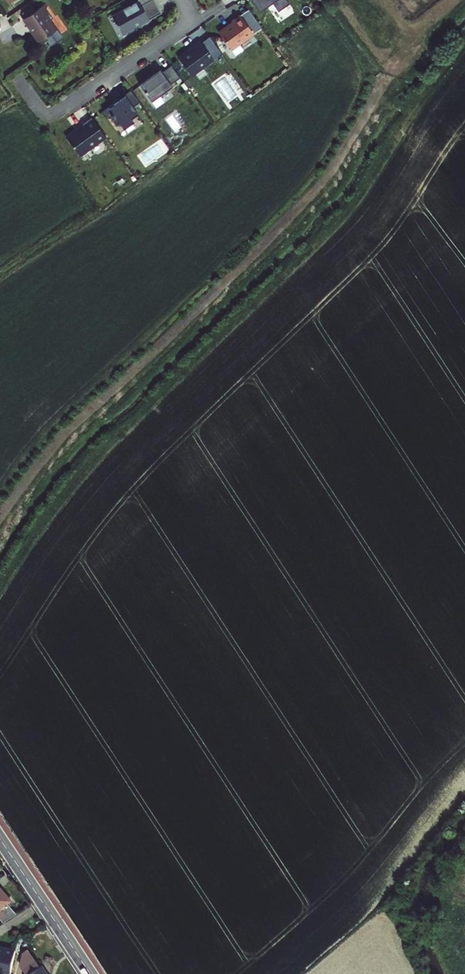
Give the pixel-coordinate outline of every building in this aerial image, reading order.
[(156,12),(149,0),(144,0),(136,4),(133,0),(106,14),(111,23),(110,23),(111,25),(112,25),(117,33),(156,12)] [(253,11),(266,2),(272,11),(283,3),(281,0),(246,0),(253,11)] [(38,4),(18,18),(25,29),(24,29),(33,41),(40,36),(46,45),(57,37),(45,19),(47,17),(38,4)] [(242,9),(234,15),(248,33),(256,27),(242,9)] [(234,14),(227,19),(227,21),(213,32),(225,49),(233,43),(248,33),(234,14)] [(196,42),(208,59),(211,57),(207,51),(212,48),(204,36),(196,42)] [(185,49),(173,58),(186,75),(208,59),(196,42),(195,40),(184,48),(185,49)] [(233,43),(225,49),(231,57),(239,51),(233,43)] [(184,48),(172,56),(173,58),(185,49),(184,48)] [(216,53),(212,48),(207,51),(211,57),(216,53)] [(155,69),(134,84),(146,100),(167,85),(165,83),(175,77),(166,64),(157,71),(155,69)] [(98,109),(126,90),(125,89),(97,108),(98,109)] [(134,101),(126,90),(98,109),(103,117),(105,116),(111,125),(114,122),(117,127),(128,119),(126,117),(133,113),(128,106),(134,101)] [(100,135),(86,116),(77,123),(78,124),(70,129),(71,130),(61,137),(73,154),(85,145),(86,146),(96,139),(95,138),(100,135)] [(128,121),(128,119),(117,127),(118,128),(128,121)] [(78,124),(77,123),(60,135),(61,137),(71,130),(70,129),(78,124)] [(101,137),(100,135),(95,138),(96,139),(86,146),(85,145),(73,154),(75,156),(101,137)] [(3,923),(14,916),(6,906),(11,901),(0,888),(0,919),(3,923)] [(15,950),(0,947),(0,972),(9,973),(15,950)] [(41,967),(29,949),(21,955),(19,965),(25,973),(30,973),(41,967)]
